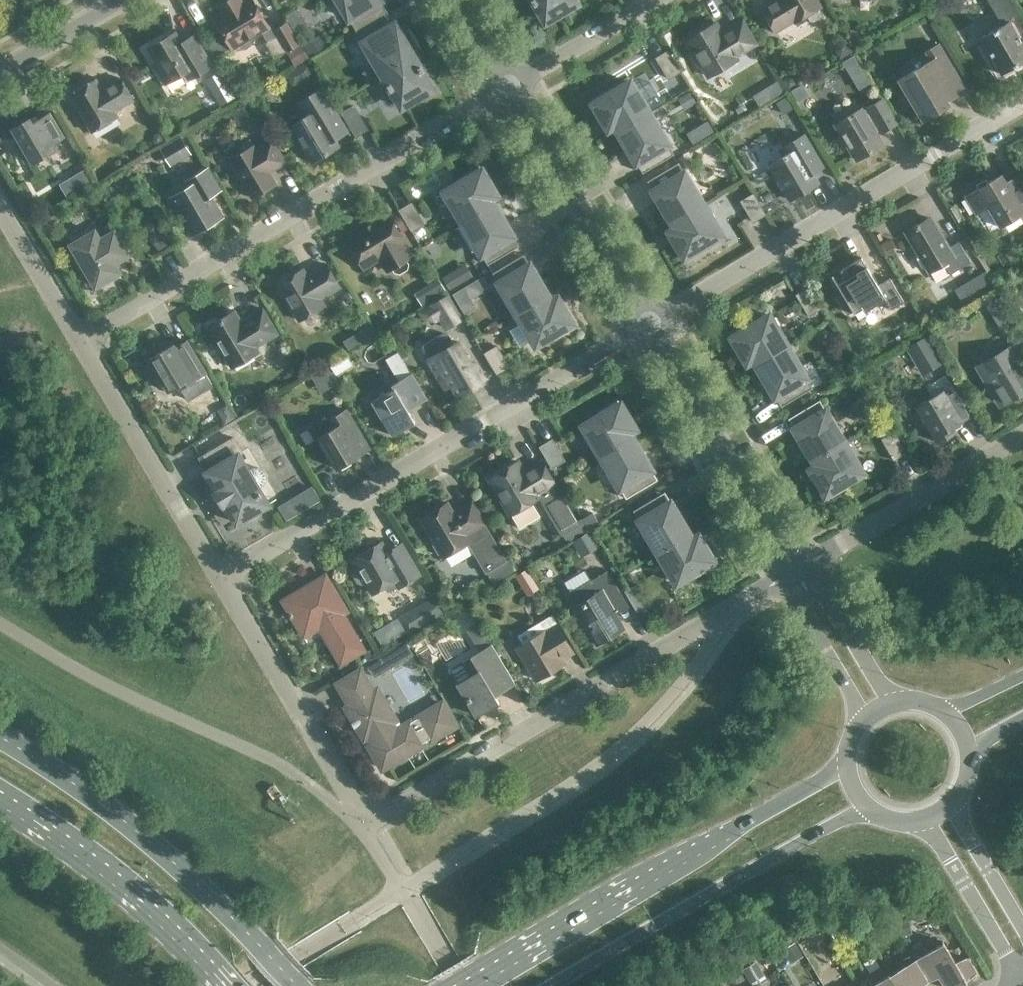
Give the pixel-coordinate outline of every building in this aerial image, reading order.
[(225,36),(210,45),(217,57),(237,46),(240,48),(244,49),(251,45),(252,41),(251,37),(262,31),(268,41),(278,35),(287,50),(299,43),(287,22),(276,29),(272,23),(269,26),(253,0),(243,0),(242,1),(241,0),(228,0),(219,5),(223,12),(214,17),(225,36)] [(356,30),(383,14),(375,0),(339,0),(356,30)] [(535,5),(536,4),(546,21),(577,3),(575,0),(532,0),(535,5)] [(810,20),(813,21),(820,17),(821,14),(817,9),(821,6),(818,0),(775,0),(762,8),(776,31),(794,21),(795,22),(807,15),(810,20)] [(396,35),(383,14),(356,30),(383,74),(410,58),(410,59),(414,57),(400,33),(396,35)] [(722,33),(715,22),(687,39),(695,53),(693,56),(698,65),(703,65),(709,76),(737,59),(735,56),(756,43),(743,21),(722,33)] [(1010,21),(980,38),(1002,74),(1022,61),(1022,44),(1010,21)] [(166,83),(182,74),(186,75),(189,79),(212,65),(196,39),(184,46),(175,31),(148,47),(157,62),(154,63),(166,83)] [(309,56),(328,44),(321,33),(302,44),(309,56)] [(923,120),(949,105),(946,100),(965,89),(938,43),(926,50),(931,59),(899,79),(923,120)] [(668,50),(656,57),(669,78),(680,71),(668,50)] [(842,64),(859,92),(871,85),(854,57),(842,64)] [(410,58),(383,74),(388,83),(387,84),(391,90),(392,89),(402,107),(433,88),(423,71),(424,70),(420,64),(415,67),(410,59),(410,58)] [(312,67),(305,72),(310,81),(318,76),(312,67)] [(218,70),(206,77),(214,89),(226,82),(218,70)] [(797,84),(793,78),(788,77),(782,80),(787,90),(797,84)] [(92,131),(113,119),(118,116),(115,110),(133,99),(121,78),(102,89),(96,78),(70,94),(92,131)] [(231,85),(237,95),(249,88),(243,78),(231,85)] [(777,80),(764,88),(772,101),(785,93),(777,80)] [(615,125),(618,131),(649,112),(631,81),(614,90),(612,86),(591,99),(609,129),(615,125)] [(791,93),(798,104),(810,97),(803,86),(791,93)] [(312,162),(339,145),(324,119),(336,112),(322,88),(309,95),(317,109),(290,125),(312,162)] [(690,93),(678,100),(684,112),(696,105),(690,93)] [(857,159),(883,144),(877,135),(897,124),(882,98),(869,106),(869,107),(863,111),(861,108),(835,123),(842,135),(838,137),(845,149),(849,146),(857,159)] [(785,100),(775,106),(783,118),(793,112),(785,100)] [(354,105),(342,112),(356,135),(368,129),(354,105)] [(674,153),(649,112),(618,131),(643,172),(674,153)] [(31,159),(33,162),(55,149),(52,144),(64,137),(50,113),(33,123),(29,118),(12,128),(22,145),(17,148),(26,162),(31,159)] [(166,140),(161,132),(155,135),(154,140),(157,145),(166,140)] [(790,199),(818,183),(812,173),(824,165),(805,134),(783,147),(787,154),(770,165),(790,199)] [(252,197),(276,183),(269,172),(287,162),(273,138),(256,148),(254,145),(230,159),(252,197)] [(180,139),(162,149),(171,163),(189,152),(180,139)] [(648,180),(672,221),(703,203),(679,162),(648,180)] [(445,191),(463,222),(494,204),(491,198),(497,195),(479,165),(459,177),(461,181),(445,191)] [(193,232),(221,216),(208,195),(215,190),(216,192),(220,189),(207,168),(186,181),(189,187),(172,197),(193,232)] [(759,173),(761,176),(769,172),(768,168),(759,173)] [(59,184),(66,196),(91,181),(84,169),(59,184)] [(1001,174),(966,195),(977,213),(984,209),(993,225),(999,222),(1001,225),(1022,212),(1022,184),(1017,175),(1005,182),(1001,174)] [(763,194),(768,202),(774,198),(769,190),(763,194)] [(52,191),(42,197),(49,208),(59,201),(52,191)] [(753,194),(741,201),(754,221),(765,214),(753,194)] [(722,234),(703,203),(672,221),(675,227),(669,231),(687,261),(708,248),(705,244),(722,234)] [(519,245),(494,204),(463,222),(488,264),(519,245)] [(414,207),(402,214),(415,234),(426,227),(414,207)] [(392,267),(393,270),(399,272),(406,268),(407,263),(405,260),(410,257),(402,243),(405,242),(390,216),(347,240),(362,266),(379,257),(387,270),(392,267)] [(948,247),(931,218),(919,225),(918,223),(905,231),(919,254),(916,256),(923,267),(926,265),(929,272),(944,263),(950,274),(971,261),(959,241),(948,247)] [(155,221),(145,228),(156,248),(167,242),(155,221)] [(128,254),(114,231),(100,239),(95,230),(90,233),(88,230),(74,238),(76,242),(72,244),(79,257),(76,259),(85,274),(88,272),(96,285),(100,283),(102,286),(117,277),(115,274),(119,271),(114,262),(128,254)] [(493,272),(517,313),(548,295),(524,254),(493,272)] [(878,284),(861,257),(832,275),(844,295),(839,298),(847,312),(852,309),(854,313),(863,308),(865,311),(885,299),(891,309),(904,301),(890,277),(878,284)] [(307,275),(303,269),(278,283),(300,320),(324,305),(320,297),(340,286),(326,264),(307,275)] [(466,265),(442,279),(449,291),(473,276),(466,265)] [(993,286),(984,270),(963,282),(972,298),(993,286)] [(441,282),(421,294),(427,305),(447,292),(441,282)] [(454,292),(466,313),(478,306),(466,285),(454,292)] [(809,287),(797,294),(809,315),(821,308),(809,287)] [(348,291),(342,295),(347,303),(353,299),(348,291)] [(994,293),(983,300),(988,307),(993,308),(1001,304),(994,293)] [(447,327),(461,318),(448,295),(421,311),(424,317),(439,320),(442,319),(447,327)] [(552,301),(548,295),(517,313),(536,345),(552,335),(555,339),(576,327),(558,297),(552,301)] [(241,321),(235,310),(208,326),(232,367),(259,351),(256,346),(278,333),(263,308),(241,321)] [(753,358),(757,364),(788,346),(769,314),(753,324),(750,320),(729,332),(747,362),(753,358)] [(389,324),(384,317),(373,324),(377,331),(389,324)] [(364,329),(354,335),(358,341),(368,335),(364,329)] [(476,362),(472,361),(470,362),(458,341),(454,343),(448,331),(422,346),(429,358),(428,358),(445,388),(452,384),(459,396),(482,382),(475,371),(477,370),(478,366),(476,362)] [(926,334),(908,346),(916,359),(921,356),(927,367),(941,359),(926,334)] [(206,372),(187,340),(175,347),(174,344),(149,358),(160,376),(157,377),(156,383),(159,388),(164,389),(166,387),(168,391),(179,384),(180,388),(206,372)] [(1022,390),(1022,365),(1020,360),(1022,358),(1022,341),(1022,340),(976,367),(984,381),(989,378),(995,388),(993,389),(1002,403),(1022,390)] [(496,346),(485,353),(497,373),(509,366),(496,346)] [(812,387),(788,346),(757,364),(781,405),(812,387)] [(389,363),(399,380),(392,384),(394,388),(372,400),(392,435),(415,421),(408,410),(427,399),(411,373),(400,356),(389,363)] [(883,362),(888,370),(894,366),(890,358),(883,362)] [(883,372),(880,366),(869,372),(872,378),(883,372)] [(938,442),(956,431),(953,426),(973,414),(957,386),(945,394),(943,390),(916,405),(919,410),(912,414),(921,429),(928,425),(938,442)] [(583,425),(602,456),(633,438),(629,432),(636,428),(618,398),(597,411),(600,415),(583,425)] [(789,418),(813,459),(844,441),(820,399),(789,418)] [(220,407),(218,412),(224,421),(232,416),(225,404),(220,407)] [(337,468),(369,448),(346,409),(327,420),(325,417),(308,427),(315,439),(318,437),(337,468)] [(894,431),(882,438),(894,459),(906,452),(894,431)] [(268,504),(258,487),(262,485),(263,484),(264,483),(265,481),(266,480),(266,479),(266,477),(266,476),(266,475),(266,473),(265,472),(265,471),(264,470),(263,469),(262,468),(260,467),(259,467),(257,466),(255,467),(252,467),(247,470),(238,454),(243,452),(234,437),(204,454),(212,469),(207,472),(237,522),(247,516),(249,519),(259,513),(257,510),(268,504)] [(657,479),(633,438),(602,456),(626,497),(657,479)] [(552,439),(540,446),(553,466),(564,460),(552,439)] [(863,472),(844,441),(813,459),(816,465),(810,468),(828,498),(849,486),(846,482),(863,472)] [(511,514),(539,497),(561,535),(562,534),(580,524),(577,520),(555,483),(556,483),(543,461),(524,472),(517,461),(489,477),(511,514)] [(634,510),(658,551),(689,533),(665,491),(634,510)] [(278,505),(287,520),(304,510),(295,495),(278,505)] [(447,502),(421,518),(436,542),(433,544),(439,554),(442,552),(444,556),(469,542),(486,572),(506,560),(485,524),(472,501),(453,513),(447,502)] [(597,509),(586,515),(590,523),(601,516),(597,509)] [(589,530),(581,517),(577,520),(580,524),(562,534),(567,542),(589,530)] [(589,530),(570,541),(576,551),(595,540),(589,530)] [(692,538),(689,533),(658,551),(677,582),(693,573),(696,577),(716,564),(699,535),(692,538)] [(404,549),(393,555),(388,554),(381,541),(353,558),(359,569),(355,571),(354,575),(358,582),(363,583),(366,581),(373,593),(385,586),(387,589),(391,590),(403,583),(404,584),(419,575),(404,549)] [(492,581),(516,567),(510,558),(486,572),(492,581)] [(574,606),(597,644),(624,628),(607,598),(620,591),(607,570),(570,592),(578,604),(574,606)] [(345,606),(326,574),(307,585),(309,587),(284,602),(290,612),(288,613),(291,618),(293,617),(296,623),(296,626),(300,633),(303,633),(304,636),(319,627),(328,630),(337,645),(332,648),(341,663),(364,650),(340,609),(345,606)] [(638,583),(626,590),(638,611),(650,604),(638,583)] [(443,613),(432,596),(411,608),(421,626),(443,613)] [(517,647),(537,679),(565,663),(560,654),(571,647),(552,615),(539,623),(544,631),(517,647)] [(478,621),(466,629),(479,651),(492,644),(478,621)] [(413,655),(406,643),(366,666),(373,678),(413,655)] [(458,683),(477,715),(499,702),(492,689),(512,677),(492,644),(479,651),(462,661),(471,675),(458,683)] [(382,768),(455,725),(442,702),(396,730),(391,722),(396,720),(377,689),(373,691),(367,681),(345,694),(351,704),(346,707),(353,719),(356,718),(360,724),(357,726),(365,738),(369,735),(374,743),(369,745),(382,768)] [(904,935),(912,933),(909,921),(901,923),(904,935)] [(913,953),(927,976),(937,970),(946,985),(955,985),(965,981),(966,983),(967,982),(967,981),(976,973),(966,957),(955,962),(943,941),(942,941),(942,942),(927,951),(922,946),(913,953)] [(913,953),(902,957),(905,964),(890,973),(889,972),(888,973),(896,985),(919,985),(917,982),(927,976),(913,953)] [(888,973),(888,974),(873,983),(869,977),(859,985),(860,985),(896,985),(888,973)]
